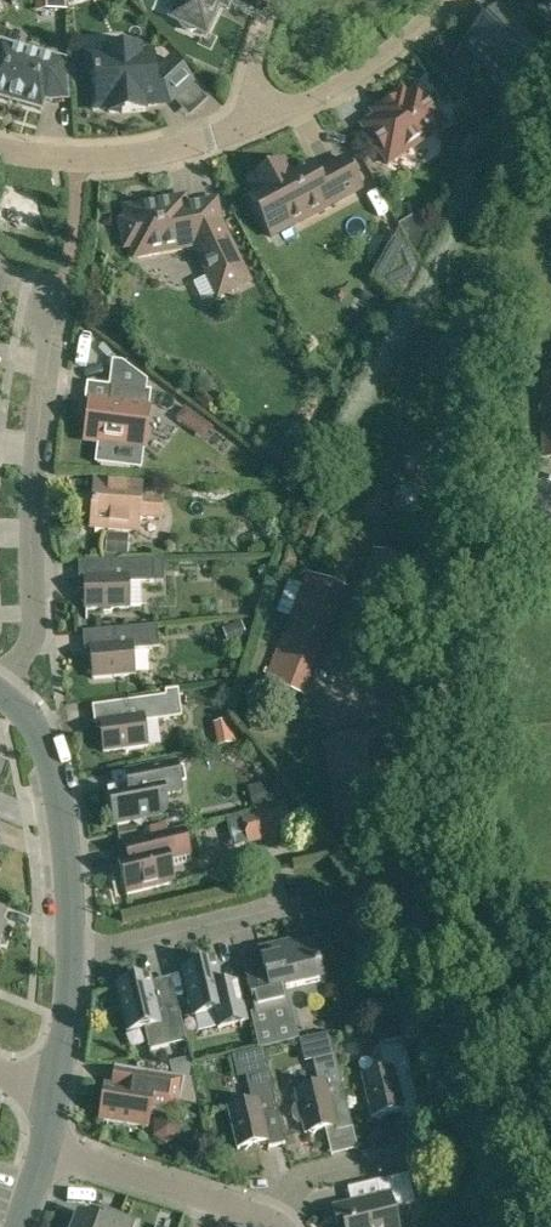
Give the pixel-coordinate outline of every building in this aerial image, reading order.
[(171,17),(179,21),(181,25),(183,28),(187,30),(190,31),(194,31),(198,30),(206,35),(220,5),(227,9),(228,9),(229,8),(232,0),(179,0),(171,17)] [(539,48),(497,7),(460,45),(503,86),(539,48)] [(21,105),(22,104),(42,110),(45,101),(68,99),(66,60),(48,55),(48,56),(1,42),(0,47),(0,98),(8,100),(8,101),(21,105)] [(105,55),(89,56),(90,75),(94,75),(95,91),(92,91),(93,110),(109,109),(109,112),(122,111),(122,113),(145,111),(145,106),(157,105),(157,102),(173,101),(193,83),(171,60),(156,73),(155,73),(153,52),(141,53),(140,48),(105,50),(105,55)] [(362,126),(388,164),(398,158),(399,150),(404,147),(412,148),(422,142),(423,133),(427,131),(436,132),(445,126),(422,90),(415,89),(406,95),(398,94),(388,101),(387,109),(362,126)] [(189,102),(196,113),(214,102),(206,90),(189,102)] [(276,166),(250,180),(257,195),(250,198),(271,237),(273,237),(268,227),(290,215),(292,220),(310,211),(313,215),(360,190),(344,159),(315,175),(310,166),(284,180),(276,166)] [(185,198),(126,209),(128,220),(120,222),(125,248),(132,246),(135,258),(194,246),(218,297),(249,282),(220,222),(216,201),(186,206),(185,198)] [(421,246),(426,232),(418,230),(411,234),(409,241),(421,246)] [(117,400),(113,404),(90,401),(85,440),(144,448),(151,391),(119,387),(117,400)] [(186,420),(209,445),(222,433),(198,408),(186,420)] [(93,495),(93,496),(81,496),(80,511),(92,512),(90,528),(139,532),(140,517),(161,518),(162,500),(141,499),(142,484),(101,481),(100,496),(93,495)] [(423,573),(377,552),(354,602),(402,622),(423,573)] [(114,608),(128,608),(128,583),(154,582),(163,582),(163,559),(153,559),(79,562),(78,562),(79,579),(85,579),(86,591),(86,609),(99,609),(104,613),(110,613),(114,608)] [(302,695),(344,588),(307,573),(265,681),(302,695)] [(93,679),(135,675),(133,651),(159,648),(157,625),(83,632),(84,649),(90,648),(93,679)] [(105,753),(147,747),(143,722),(182,717),(178,689),(165,691),(165,696),(92,706),(95,723),(100,722),(105,753)] [(108,790),(114,826),(132,822),(140,828),(146,820),(168,815),(165,795),(182,792),(176,762),(138,769),(141,784),(108,790)] [(285,808),(242,819),(248,842),(291,831),(285,808)] [(126,857),(118,859),(127,894),(174,882),(170,865),(191,860),(188,847),(184,828),(149,837),(123,843),(126,857)] [(0,908),(0,945),(1,942),(7,944),(12,930),(1,926),(7,911),(0,908)] [(267,974),(248,978),(257,1015),(289,1008),(284,989),(323,979),(314,942),(279,950),(278,946),(261,950),(267,974)] [(183,968),(189,992),(194,1016),(215,1011),(219,1028),(248,1021),(241,991),(225,995),(217,960),(183,968)] [(151,976),(117,984),(128,1031),(145,1028),(150,1050),(187,1042),(179,1010),(160,1014),(151,976)] [(399,1036),(395,1020),(378,1024),(382,1040),(399,1036)] [(387,1070),(363,1076),(373,1117),(403,1110),(404,1116),(421,1112),(403,1039),(381,1044),(387,1070)] [(300,1121),(303,1121),(306,1133),(336,1126),(337,1132),(354,1128),(336,1055),(314,1060),(320,1086),(296,1092),(300,1106),(296,1107),(294,1110),(294,1115),(296,1119),(300,1121)] [(106,1085),(101,1119),(149,1127),(151,1110),(179,1114),(185,1078),(144,1071),(114,1066),(111,1086),(106,1085)] [(229,1108),(239,1149),(268,1142),(270,1148),(286,1144),(269,1071),(247,1076),(253,1102),(229,1108)] [(393,1207),(416,1201),(409,1174),(378,1182),(381,1197),(335,1208),(339,1226),(398,1226),(393,1207)] [(137,1221),(109,1210),(104,1224),(78,1214),(75,1224),(73,1223),(70,1226),(135,1226),(137,1221)]
